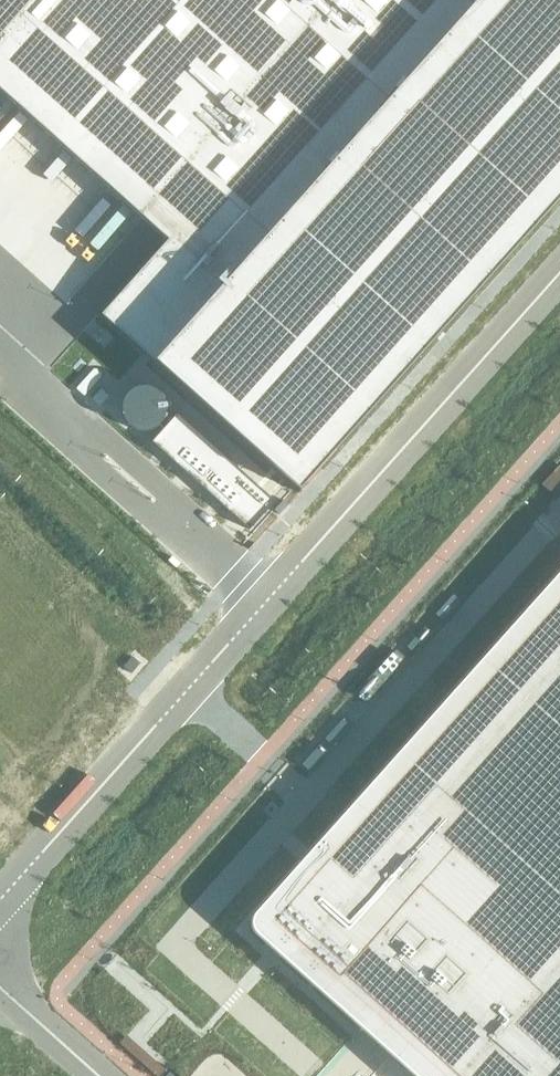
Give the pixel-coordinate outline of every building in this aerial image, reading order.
[(14,103),(142,218),(167,240),(100,315),(298,492),(437,337),(443,331),(559,199),(559,0),(0,0),(0,91),(14,103)] [(140,386),(133,389),(128,393),(124,399),(122,406),(122,414),(125,421),(130,426),(137,430),(144,431),(152,429),(158,426),(163,420),(166,414),(166,406),(164,399),(160,393),(155,389),(148,386),(140,386)] [(176,413),(151,442),(249,529),(274,501),(176,413)] [(279,513),(289,503),(284,498),(274,508),(279,513)] [(252,922),(252,926),(253,930),(256,934),(267,944),(320,991),(415,1075),(559,1075),(559,572),(298,865),(264,904),(255,914),(253,917),(252,922)] [(425,625),(407,645),(415,652),(433,632),(425,625)] [(316,746),(301,762),(310,770),(325,753),(316,746)] [(166,1069),(127,1033),(119,1042),(157,1075),(160,1075),(166,1069)]
